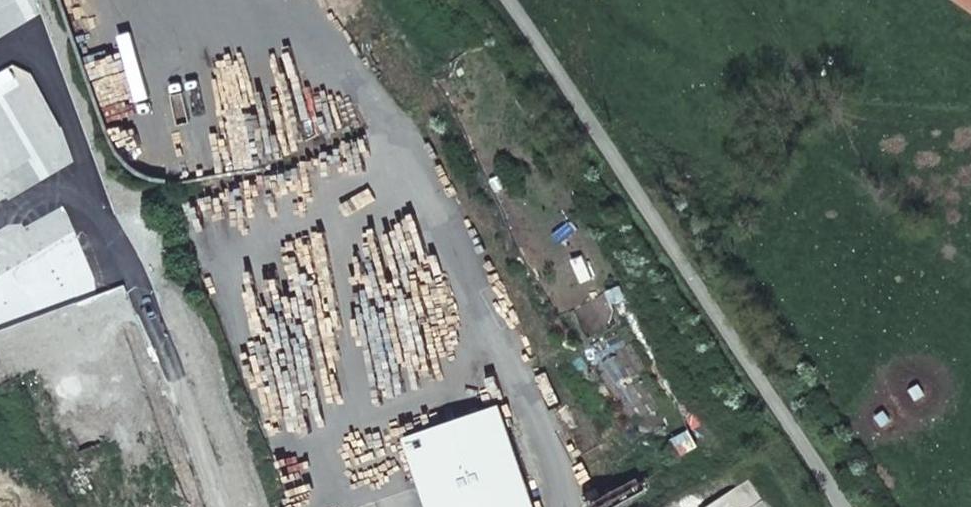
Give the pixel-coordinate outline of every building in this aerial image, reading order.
[(23,77),(11,44),(1,48),(13,81),(23,77)] [(0,48),(0,62),(8,83),(13,81),(1,48),(0,48)] [(43,166),(55,199),(65,195),(53,162),(43,166)] [(37,168),(49,201),(55,199),(43,166),(37,168)] [(500,401),(406,436),(432,506),(538,506),(500,401)]
